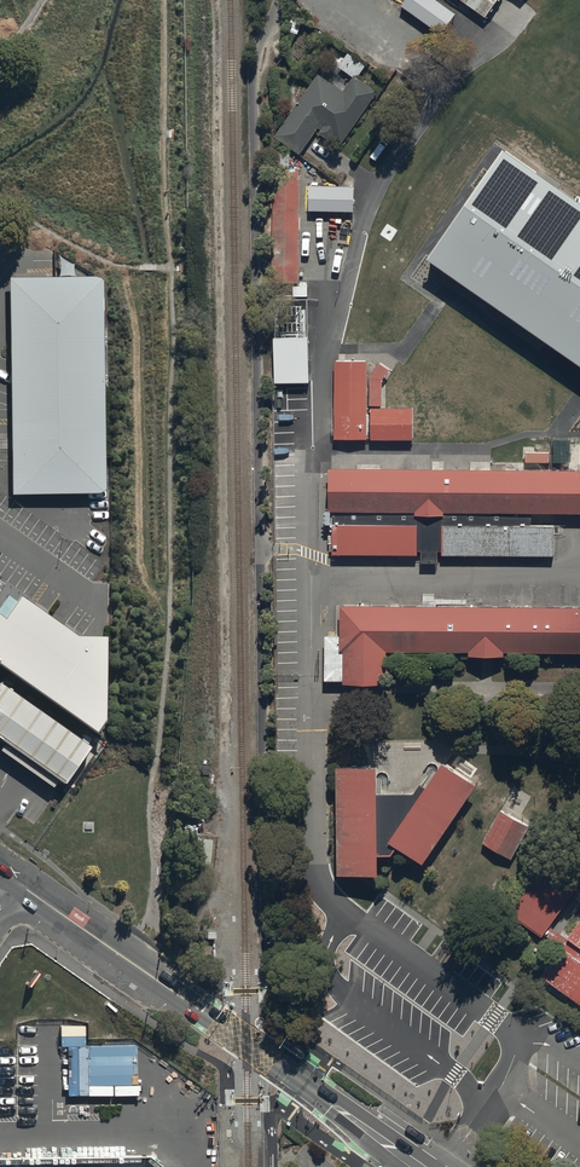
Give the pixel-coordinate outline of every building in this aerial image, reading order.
[(489,0),(463,0),(481,12),(489,0)] [(353,77),(344,90),(317,72),(275,137),(300,153),(317,127),(320,129),(318,132),(329,140),(331,136),(340,142),(374,91),(353,77)] [(277,166),(288,167),(288,147),(278,147),(277,166)] [(579,359),(579,210),(504,158),(432,255),(579,359)] [(297,279),(299,178),(272,177),(270,279),(297,279)] [(102,281),(11,282),(13,498),(104,497),(102,281)] [(280,325),(308,326),(309,296),(281,295),(280,325)] [(297,378),(297,351),(273,350),(273,377),(291,378),(297,378)] [(333,435),(364,435),(365,357),(334,357),(333,435)] [(290,427),(308,427),(308,378),(297,378),(291,378),(290,427)] [(368,435),(409,436),(410,405),(369,404),(368,435)] [(326,464),(326,508),(412,509),(412,514),(438,514),(438,525),(527,526),(527,511),(579,512),(579,468),(326,464)] [(93,729),(102,716),(105,634),(76,634),(18,593),(2,616),(0,615),(0,663),(93,729)] [(339,603),(339,634),(339,648),(343,648),(343,677),(343,680),(383,680),(384,649),(467,649),(467,652),(502,653),(502,649),(579,650),(579,604),(339,603)] [(324,634),(323,677),(343,677),(343,648),(339,648),(339,634),(324,634)] [(0,680),(0,742),(58,782),(87,741),(0,680)] [(404,850),(417,858),(471,779),(437,757),(419,782),(383,836),(392,841),(404,850)] [(371,762),(332,763),(333,869),(372,869),(372,850),(371,789),(371,762)] [(409,788),(371,789),(372,850),(386,850),(392,841),(383,836),(419,782),(415,779),(409,788)] [(500,808),(482,838),(510,855),(527,824),(500,808)] [(540,941),(548,928),(579,880),(545,859),(506,920),(540,941)] [(565,937),(558,947),(537,977),(579,1007),(579,917),(565,937)]
